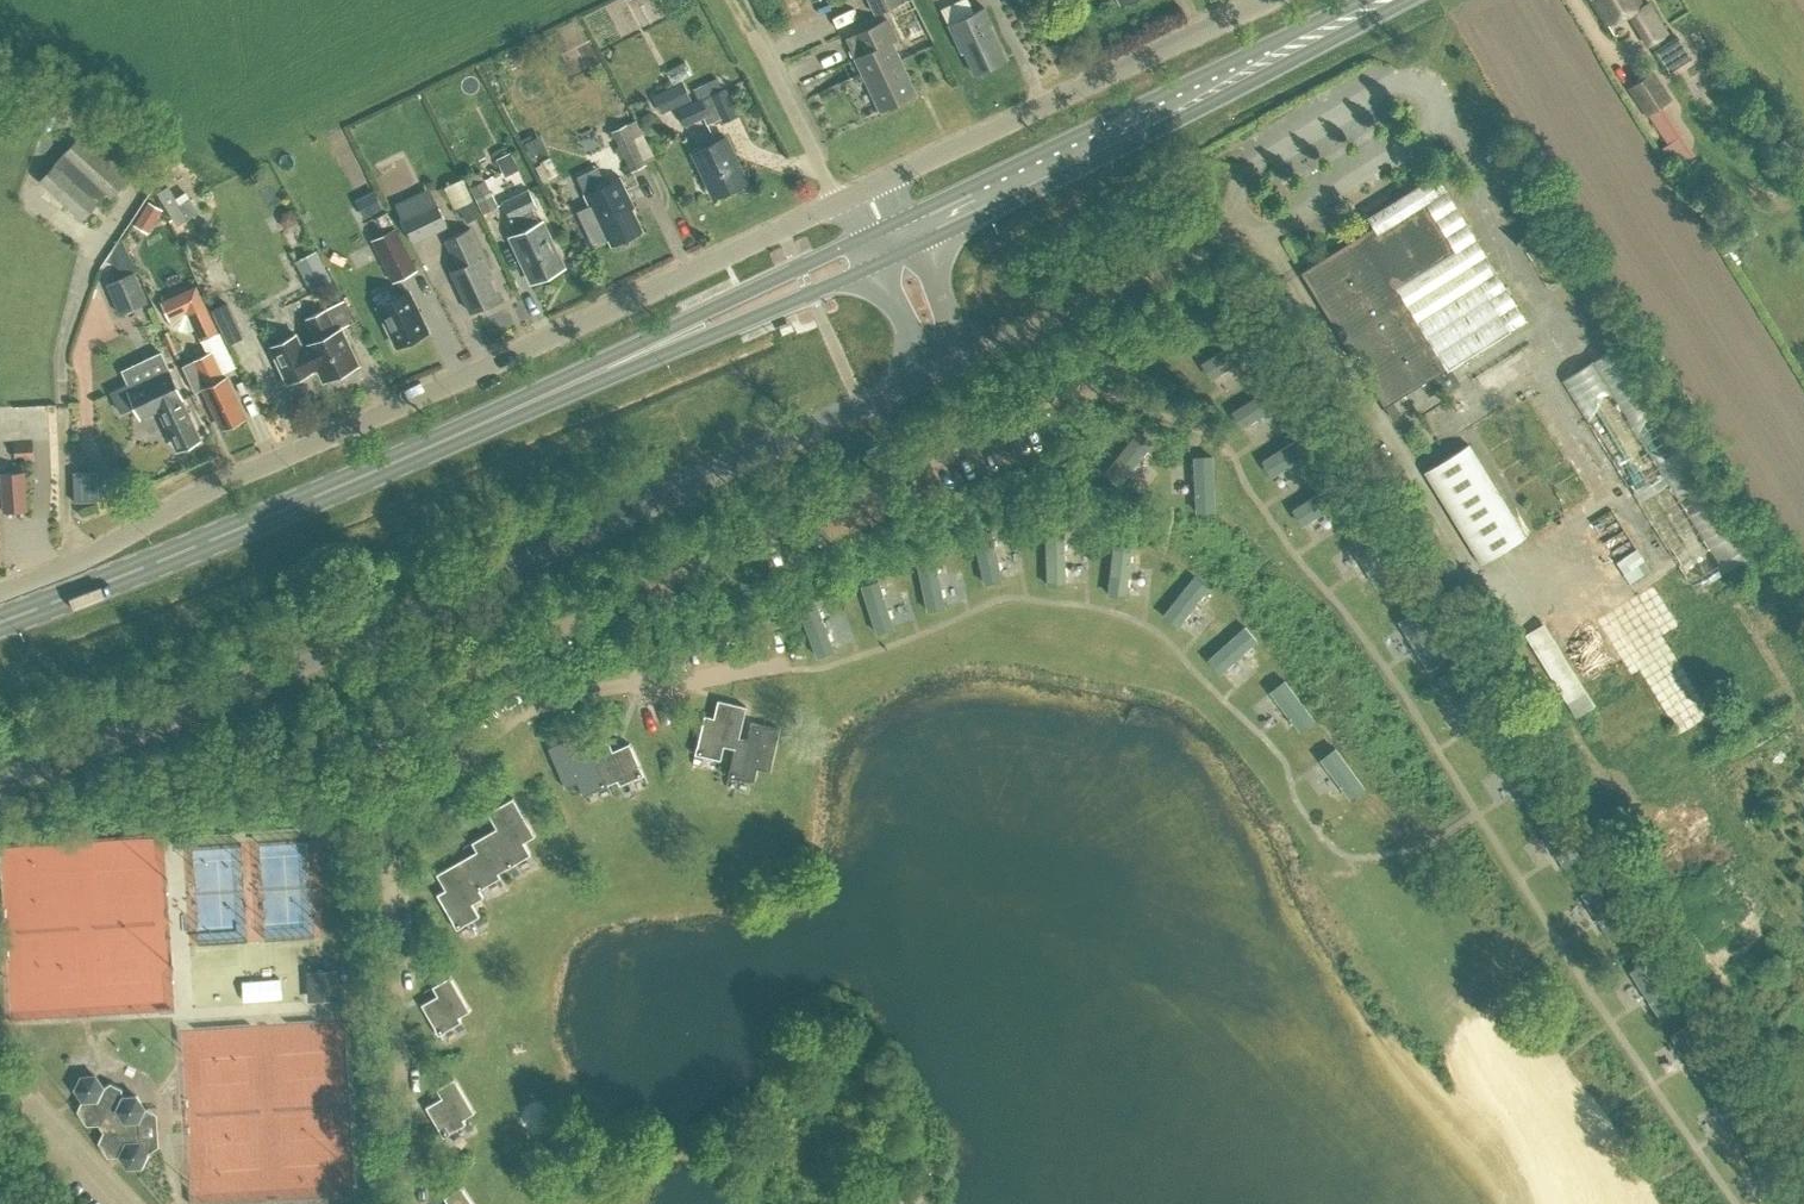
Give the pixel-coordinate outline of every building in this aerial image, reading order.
[(880,12),(906,0),(874,0),(880,12)] [(1642,6),(1638,0),(1593,0),(1607,24),(1629,13),(1648,44),(1666,33),(1648,3),(1642,6)] [(964,52),(967,51),(976,71),(1006,57),(990,24),(992,23),(985,7),(950,23),(964,52)] [(848,38),(883,109),(916,93),(892,44),(897,41),(887,19),(848,38)] [(1677,37),(1655,50),(1668,71),(1690,57),(1677,37)] [(690,74),(682,59),(664,68),(672,83),(690,74)] [(1671,97),(1653,69),(1627,86),(1646,113),(1671,97)] [(681,80),(651,94),(659,110),(689,96),(681,80)] [(728,86),(681,109),(688,124),(707,115),(711,123),(726,115),(728,120),(742,114),(728,86)] [(610,129),(630,169),(653,158),(635,118),(610,129)] [(1693,136),(1686,140),(1668,118),(1657,126),(1682,163),(1702,149),(1693,136)] [(695,151),(716,194),(748,179),(728,135),(695,151)] [(44,182),(86,220),(111,192),(116,197),(130,181),(83,138),(44,182)] [(545,184),(561,180),(555,161),(539,165),(545,184)] [(489,184),(495,197),(527,182),(521,169),(489,184)] [(469,185),(482,212),(497,204),(484,177),(469,185)] [(620,177),(584,194),(589,206),(577,211),(593,244),(607,237),(611,244),(642,230),(632,207),(634,206),(620,177)] [(156,190),(177,224),(188,218),(167,184),(156,190)] [(563,267),(552,245),(554,244),(543,220),(539,222),(533,209),(537,207),(529,189),(503,202),(517,232),(509,236),(515,248),(517,247),(533,281),(563,267)] [(1375,225),(1299,273),(1324,314),(1383,408),(1446,368),(1447,369),(1509,330),(1459,247),(1456,248),(1423,195),(1392,214),(1375,225)] [(435,199),(400,216),(412,241),(447,225),(435,199)] [(148,202),(135,224),(148,232),(162,210),(148,202)] [(478,216),(472,204),(460,210),(466,222),(478,216)] [(368,240),(391,283),(415,271),(385,212),(374,218),(382,233),(368,240)] [(451,271),(470,311),(500,298),(487,272),(491,271),(470,228),(445,239),(459,267),(451,271)] [(293,259),(309,288),(331,276),(315,247),(293,259)] [(117,265),(122,279),(138,272),(132,259),(117,265)] [(108,285),(119,312),(149,300),(138,272),(122,279),(108,285)] [(170,319),(186,311),(199,339),(218,331),(197,285),(161,302),(170,319)] [(412,290),(381,305),(400,345),(431,330),(412,290)] [(218,311),(231,342),(247,335),(233,304),(218,311)] [(304,346),(316,369),(320,367),(326,379),(360,363),(343,327),(337,329),(327,309),(308,318),(318,339),(304,346)] [(316,369),(304,346),(303,346),(297,334),(273,346),(290,382),(316,369)] [(1623,346),(1570,377),(1653,516),(1668,507),(1662,499),(1679,489),(1690,506),(1712,493),(1670,423),(1669,423),(1623,346)] [(205,385),(224,426),(246,415),(239,400),(241,399),(229,374),(226,376),(214,351),(196,359),(207,384),(205,385)] [(182,447),(201,439),(192,419),(195,418),(175,375),(164,380),(162,376),(133,390),(130,384),(114,391),(124,411),(138,404),(144,416),(161,408),(169,425),(171,424),(182,447)] [(1276,472),(1317,449),(1308,434),(1267,457),(1276,472)] [(1424,471),(1481,563),(1525,536),(1468,444),(1424,471)] [(1,510),(27,508),(25,469),(0,470),(0,485),(1,510)] [(79,502),(102,501),(100,471),(78,472),(79,502)] [(1300,507),(1309,522),(1342,500),(1332,486),(1300,507)] [(1680,513),(1666,525),(1675,536),(1689,524),(1680,513)] [(1068,537),(1052,538),(1054,581),(1070,580),(1068,537)] [(1115,590),(1133,591),(1134,548),(1116,547),(1115,590)] [(1640,548),(1622,562),(1635,579),(1653,565),(1640,548)] [(1185,623),(1211,585),(1198,577),(1173,614),(1185,623)] [(894,626),(888,584),(874,586),(881,628),(894,626)] [(1549,622),(1529,633),(1571,703),(1591,692),(1549,622)] [(1215,658),(1226,670),(1260,640),(1249,628),(1215,658)] [(723,743),(734,746),(738,735),(745,704),(717,697),(712,715),(704,712),(695,751),(719,757),(723,743)] [(746,737),(738,735),(734,746),(728,773),(753,780),(756,765),(769,769),(778,727),(750,720),(746,737)] [(581,750),(574,734),(548,745),(565,785),(577,780),(582,793),(617,778),(618,782),(642,772),(628,740),(611,748),(607,739),(594,745),(581,750)] [(1354,799),(1371,787),(1343,744),(1326,755),(1354,799)] [(495,826),(514,860),(528,852),(522,840),(533,833),(512,796),(487,810),(496,825),(495,826)] [(496,871),(514,860),(495,826),(471,840),(476,848),(460,857),(478,887),(498,875),(496,871)] [(478,887),(460,857),(436,871),(445,887),(437,892),(453,920),(452,920),(455,926),(478,913),(471,901),(482,894),(478,887)] [(1654,960),(1640,968),(1660,1007),(1674,999),(1654,960)] [(338,967),(314,969),(316,998),(340,996),(338,967)] [(432,984),(437,992),(420,1002),(438,1031),(460,1019),(457,1014),(468,1008),(449,974),(432,984)] [(123,1160),(126,1164),(140,1164),(145,1154),(158,1145),(156,1112),(144,1106),(144,1105),(136,1093),(121,1094),(121,1086),(109,1080),(102,1084),(94,1073),(80,1073),(74,1086),(81,1098),(78,1108),(87,1122),(99,1122),(104,1129),(99,1140),(108,1153),(111,1153),(118,1153),(123,1160)] [(436,1086),(441,1095),(425,1104),(439,1128),(438,1128),(442,1134),(464,1121),(462,1116),(473,1109),(453,1076),(436,1086)] [(460,1184),(443,1195),(449,1203),(448,1203),(474,1203),(460,1184)]
